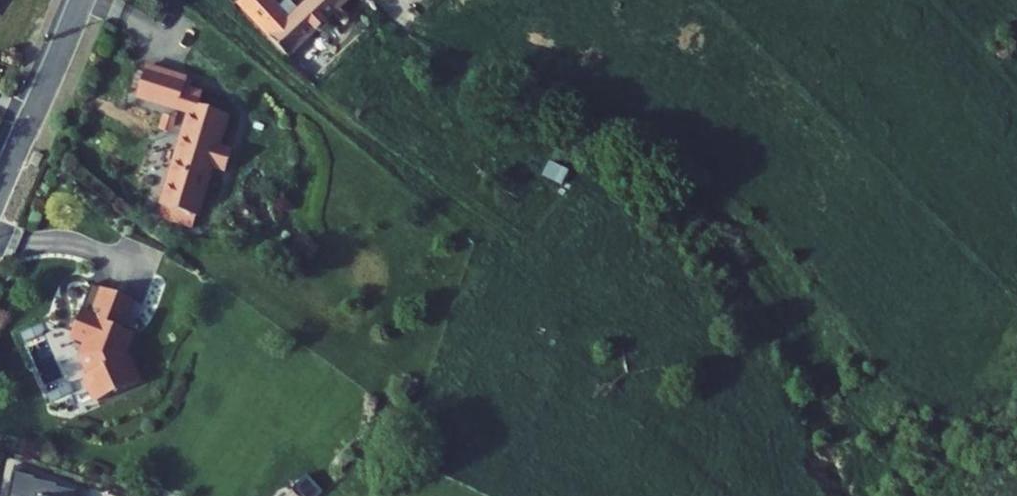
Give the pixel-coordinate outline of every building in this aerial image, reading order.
[(289,29),(322,0),(264,0),(289,29)] [(195,66),(155,52),(145,82),(198,99),(165,202),(198,213),(218,152),(230,156),(235,140),(223,136),(234,102),(206,93),(210,81),(192,76),(195,66)] [(141,275),(111,263),(99,292),(89,288),(81,309),(97,315),(91,330),(99,349),(94,351),(104,375),(149,357),(138,332),(134,334),(132,330),(141,309),(129,304),(141,275)]
